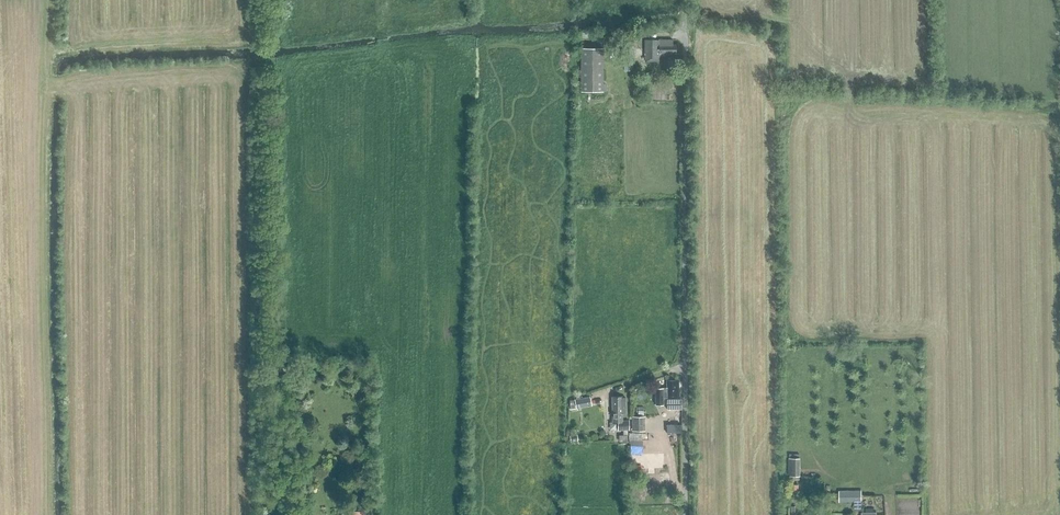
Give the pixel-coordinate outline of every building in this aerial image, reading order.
[(643,40),(643,62),(657,62),(657,56),(664,56),(664,54),(675,54),(675,45),(672,45),(672,40),(657,39),(657,40),(654,40),(643,40)] [(633,46),(624,46),(623,71),(633,71),(633,46)] [(581,92),(603,92),(603,48),(581,48),(581,92)] [(667,396),(667,405),(679,405),(678,379),(666,379),(667,391),(662,391),(662,387),(655,387),(656,404),(663,404),(662,397),(667,396)] [(645,389),(638,397),(641,400),(648,392),(645,389)] [(575,399),(577,409),(592,406),(590,396),(575,399)] [(618,423),(618,429),(628,429),(628,421),(623,421),(622,414),(627,414),(626,398),(622,398),(622,396),(611,396),(612,414),(612,423),(618,423)] [(645,431),(645,416),(632,416),(632,431),(645,431)] [(669,424),(669,432),(683,431),(683,423),(669,424)] [(801,476),(801,459),(800,459),(800,454),(792,454),(792,459),(790,459),(790,476),(791,476),(791,480),(800,480),(800,476),(801,476)] [(791,492),(799,493),(799,485),(791,485),(791,492)] [(862,501),(862,491),(840,491),(840,502),(862,501)]
